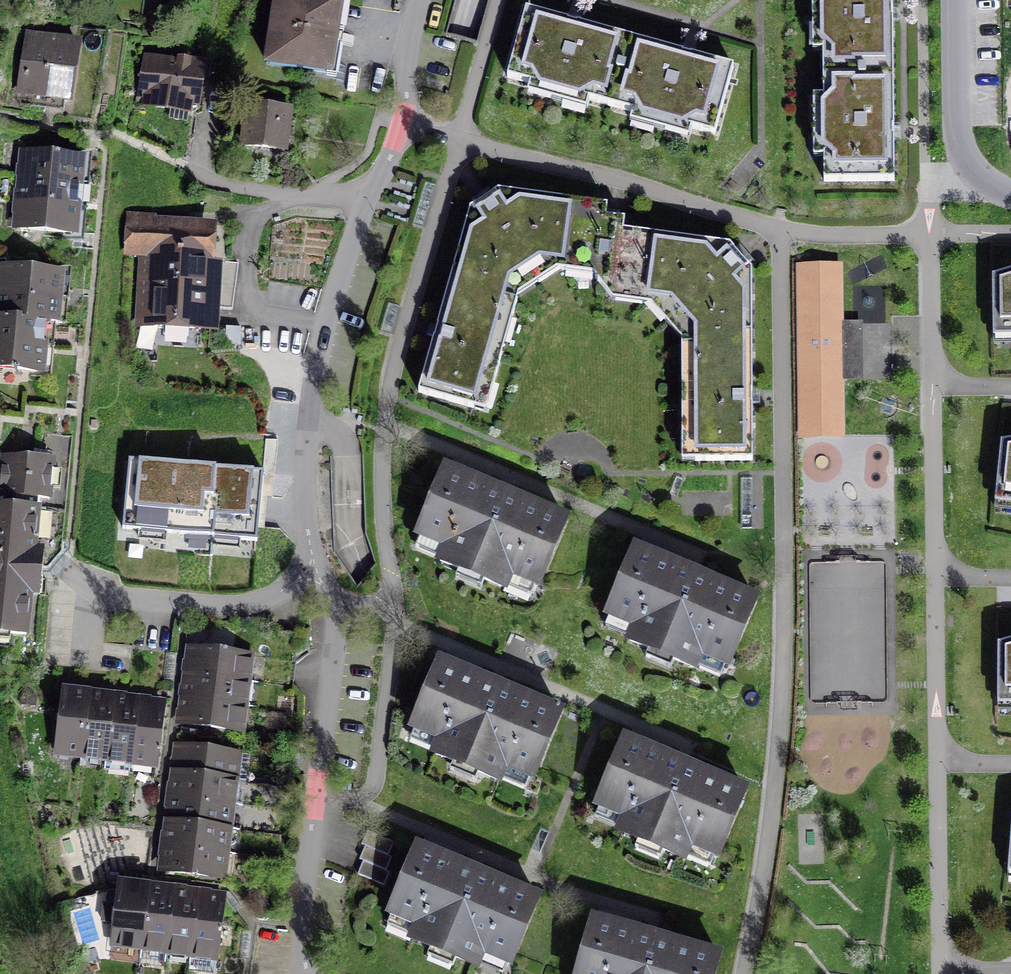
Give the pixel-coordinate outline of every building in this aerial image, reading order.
[(330,74),(341,2),(325,0),(277,0),(267,64),(330,74)] [(893,0),(813,0),(813,51),(823,51),(823,74),(893,74),(893,20),(893,0)] [(629,38),(526,10),(507,78),(534,85),(535,82),(585,96),(584,100),(610,107),(629,38)] [(78,43),(28,36),(18,105),(33,107),(34,95),(69,100),(78,43)] [(688,128),(715,136),(734,67),(629,38),(610,107),(636,114),(637,110),(689,125),(688,128)] [(160,67),(145,64),(138,102),(150,104),(171,108),(172,100),(199,105),(206,65),(179,60),(178,64),(161,61),(160,67)] [(824,158),(824,181),(894,181),(894,126),(893,74),(823,74),(824,97),(813,97),(814,158),(824,158)] [(197,113),(199,105),(172,100),(171,108),(150,104),(144,140),(182,158),(185,136),(181,134),(185,111),(197,113)] [(289,111),(248,106),(243,145),(284,150),(289,111)] [(23,153),(20,179),(79,185),(81,159),(23,153)] [(76,206),(79,185),(20,179),(18,201),(76,206)] [(470,210),(446,298),(499,314),(512,317),(517,301),(509,286),(553,257),(560,200),(498,191),(470,210)] [(606,207),(560,200),(553,257),(563,271),(578,260),(597,262),(595,278),(601,286),(635,290),(642,234),(623,231),(624,220),(606,218),(606,207)] [(74,235),(76,206),(18,201),(15,229),(74,235)] [(153,210),(133,208),(130,255),(152,256),(147,324),(214,328),(217,283),(205,282),(208,231),(152,227),(153,210)] [(693,335),(682,347),(752,346),(751,271),(730,246),(642,234),(635,290),(645,304),(659,295),(693,335)] [(58,296),(61,272),(1,266),(0,283),(0,290),(58,296)] [(842,436),(840,266),(799,267),(801,437),(842,436)] [(993,277),(993,327),(1010,327),(1010,271),(993,277)] [(46,321),(56,322),(58,296),(0,290),(0,316),(46,321)] [(488,355),(499,314),(446,298),(418,392),(473,407),(478,389),(486,384),(493,386),(501,358),(488,355)] [(44,344),(46,321),(0,316),(0,340),(44,344)] [(0,340),(0,367),(41,370),(44,344),(0,340)] [(752,460),(752,346),(682,347),(681,363),(694,363),(695,405),(681,406),(682,435),(689,435),(696,441),(695,461),(752,460)] [(1002,442),(996,493),(1010,495),(1010,441),(1002,442)] [(33,509),(34,497),(49,498),(53,461),(3,456),(0,488),(0,506),(33,509)] [(127,529),(262,535),(265,467),(131,461),(127,529)] [(506,585),(530,595),(535,583),(538,584),(565,520),(446,469),(418,534),(422,535),(417,547),(441,557),(440,560),(461,569),(462,566),(485,576),(484,579),(505,587),(506,585)] [(0,506),(0,632),(27,634),(33,565),(42,566),(44,551),(34,550),(38,510),(33,509),(0,506)] [(605,627),(721,675),(726,662),(728,663),(755,599),(636,549),(608,614),(611,615),(605,627)] [(998,644),(997,695),(1010,695),(1010,640),(998,644)] [(296,657),(296,642),(284,642),(284,657),(296,657)] [(191,649),(188,672),(246,680),(250,657),(191,649)] [(505,765),(533,777),(560,713),(440,662),(413,727),(440,738),(434,752),(499,780),(505,765)] [(188,672),(184,698),(243,706),(246,680),(188,672)] [(57,750),(81,753),(88,696),(65,693),(57,750)] [(112,700),(88,696),(81,753),(105,756),(112,700)] [(239,730),(243,706),(184,698),(181,722),(239,730)] [(138,703),(112,700),(105,756),(104,768),(129,771),(131,759),(138,703)] [(161,705),(138,703),(131,759),(154,762),(161,705)] [(690,843),(718,855),(745,790),(625,740),(597,804),(625,816),(619,831),(684,858),(690,843)] [(179,746),(176,771),(232,778),(235,753),(179,746)] [(176,771),(173,796),(229,803),(232,778),(176,771)] [(173,796),(170,821),(226,828),(229,803),(173,796)] [(170,821),(167,846),(223,853),(226,828),(170,821)] [(393,842),(367,831),(362,844),(365,846),(388,855),(393,842)] [(219,878),(223,853),(167,846),(164,871),(219,878)] [(392,857),(388,855),(365,846),(359,859),(363,861),(386,870),(392,857)] [(482,951),(510,962),(537,897),(417,847),(390,912),(393,913),(388,925),(413,935),(412,938),(433,947),(434,944),(457,954),(455,957),(476,965),(482,951)] [(390,872),(386,870),(363,861),(358,874),(384,885),(390,872)] [(112,943),(141,947),(148,888),(120,885),(117,905),(105,904),(103,921),(115,922),(112,943)] [(141,947),(166,950),(173,891),(148,888),(141,947)] [(197,894),(173,891),(166,950),(190,953),(197,894)] [(223,897),(197,894),(190,953),(189,966),(197,967),(197,970),(214,972),(223,897)] [(718,955),(594,919),(578,973),(713,973),(718,955)]
